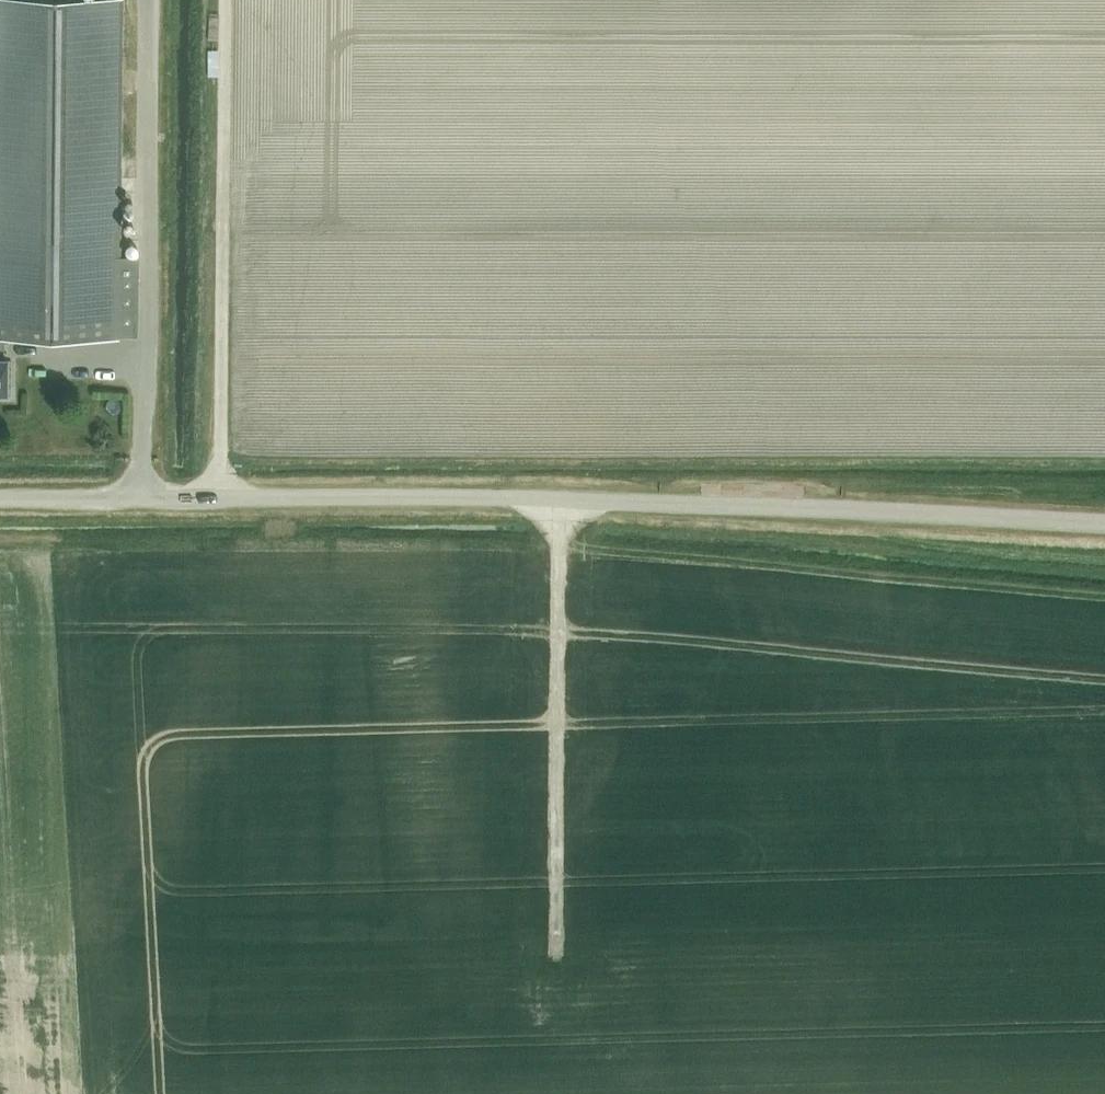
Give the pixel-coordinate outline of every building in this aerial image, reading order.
[(7,393),(7,358),(4,358),(5,336),(115,337),(139,337),(140,257),(120,257),(120,235),(116,235),(118,0),(0,0),(0,393),(7,393)]
